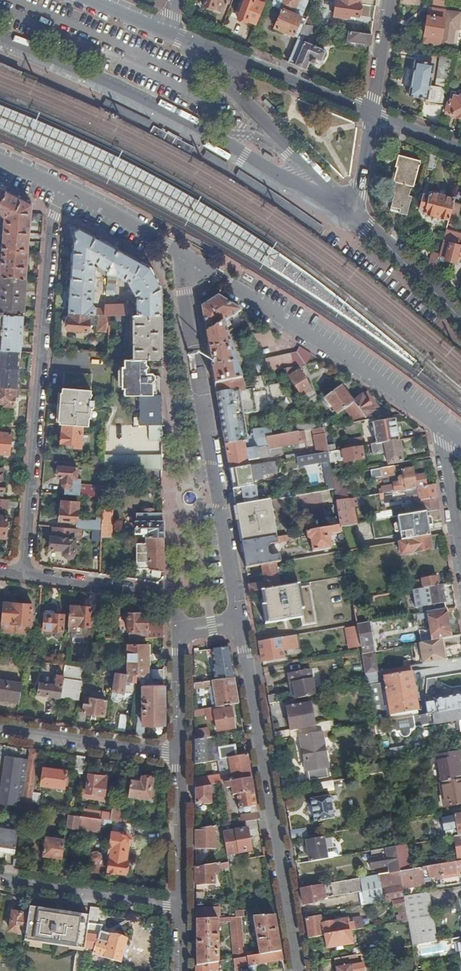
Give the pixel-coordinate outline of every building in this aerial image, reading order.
[(221,11),(223,12),(227,0),(206,0),(204,6),(212,10),(213,8),(214,8),(221,11)] [(256,24),(266,0),(244,0),(238,18),(246,22),(247,20),(256,24)] [(300,35),(304,24),(306,19),(301,17),(307,0),(273,0),(271,5),(281,10),(274,27),(293,36),(295,32),(300,35)] [(360,0),(336,0),(334,16),(346,18),(346,15),(358,16),(360,4),(360,0)] [(429,9),(427,23),(426,29),(424,43),(441,46),(446,11),(429,9)] [(300,35),(304,36),(308,38),(313,26),(304,24),(300,35)] [(348,40),(370,44),(371,34),(350,31),(349,37),(348,40)] [(290,58),(288,62),(306,69),(311,57),(321,61),(325,50),(302,41),(298,39),(296,44),(290,58)] [(283,55),(290,58),(296,44),(289,41),(283,55)] [(457,59),(441,56),(436,87),(430,86),(432,70),(431,70),(431,66),(427,66),(427,64),(426,64),(426,63),(424,62),(424,63),(416,62),(413,75),(412,75),(411,81),(412,81),(411,88),(410,88),(409,93),(410,93),(410,95),(427,99),(427,103),(444,105),(457,59)] [(5,68),(10,70),(15,72),(20,74),(21,71),(12,67),(0,62),(0,66),(5,68)] [(460,118),(460,97),(460,98),(455,97),(453,102),(451,101),(450,103),(449,103),(447,110),(453,112),(452,115),(460,118)] [(105,98),(102,106),(149,129),(152,122),(105,98)] [(265,98),(263,100),(270,107),(272,105),(265,98)] [(272,105),(270,107),(277,115),(280,112),(272,105)] [(225,171),(229,164),(206,151),(202,158),(225,171)] [(266,151),(264,154),(272,160),(274,156),(266,151)] [(434,171),(438,158),(430,154),(426,169),(434,171)] [(394,181),(414,187),(421,162),(399,156),(397,166),(398,166),(394,181)] [(239,170),(235,176),(319,233),(324,227),(239,170)] [(407,211),(414,187),(394,181),(394,183),(396,183),(394,192),(395,193),(393,202),(400,204),(399,209),(407,211)] [(6,192),(8,187),(0,183),(0,189),(6,192)] [(454,202),(455,198),(430,192),(429,195),(423,193),(425,185),(422,184),(421,189),(418,199),(422,200),(452,207),(454,202)] [(0,264),(0,277),(26,279),(31,204),(25,201),(6,192),(0,202),(0,216),(4,218),(1,245),(0,245),(0,249),(1,250),(0,264)] [(449,219),(450,217),(452,207),(422,200),(420,208),(425,210),(425,213),(449,219)] [(456,218),(460,204),(454,202),(452,207),(450,217),(456,218)] [(104,315),(105,306),(105,304),(102,304),(102,309),(96,309),(94,306),(93,306),(96,270),(92,265),(96,263),(101,268),(107,271),(107,275),(114,276),(119,278),(128,283),(137,299),(137,315),(161,315),(161,288),(150,269),(138,262),(105,244),(99,241),(79,230),(75,232),(68,313),(70,313),(104,315)] [(450,243),(450,244),(443,242),(440,254),(439,257),(445,259),(445,260),(456,262),(457,257),(460,258),(460,246),(450,243)] [(429,264),(435,270),(439,257),(440,254),(433,252),(429,264)] [(0,287),(0,290),(0,314),(23,315),(26,279),(0,277),(0,287)] [(227,320),(240,311),(225,302),(217,297),(201,308),(206,334),(223,323),(226,328),(231,324),(227,320)] [(105,306),(104,315),(109,315),(125,315),(127,315),(127,305),(105,306)] [(97,331),(109,332),(109,322),(109,315),(104,315),(70,313),(69,319),(68,319),(67,330),(88,332),(89,325),(97,326),(97,331)] [(0,314),(0,351),(18,352),(20,352),(23,315),(0,314)] [(133,315),(134,359),(146,359),(162,359),(161,315),(137,315),(133,315)] [(214,385),(242,379),(223,323),(206,334),(210,360),(214,385)] [(274,344),(270,331),(249,336),(254,348),(274,344)] [(295,368),(304,366),(310,355),(299,348),(296,354),(259,362),(263,375),(284,370),(295,368)] [(15,389),(17,389),(18,369),(17,369),(18,352),(0,351),(0,387),(15,389)] [(126,395),(140,395),(162,396),(162,379),(159,376),(154,376),(153,374),(146,374),(146,359),(134,359),(125,359),(125,366),(123,366),(122,388),(125,388),(124,394),(126,394),(126,395)] [(300,398),(310,392),(295,368),(284,370),(300,398)] [(64,372),(63,388),(90,390),(91,390),(92,374),(64,372)] [(266,387),(263,375),(242,379),(214,385),(219,412),(225,446),(272,438),(271,429),(253,432),(254,435),(250,436),(250,438),(247,438),(243,415),(274,410),(272,403),(274,401),(276,399),(279,398),(286,397),(278,384),(266,387)] [(0,387),(0,404),(4,404),(5,406),(14,406),(15,396),(15,389),(0,387)] [(345,409),(353,403),(341,387),(325,399),(337,415),(345,409)] [(60,410),(60,424),(63,425),(82,426),(87,427),(88,409),(92,409),(93,402),(89,401),(89,398),(91,394),(89,394),(90,390),(63,388),(61,404),(66,405),(65,410),(60,410)] [(307,409),(315,402),(310,392),(300,398),(307,409)] [(378,408),(366,393),(353,403),(345,409),(353,420),(357,419),(362,415),(365,418),(378,408)] [(140,418),(140,426),(150,426),(150,441),(162,441),(162,434),(162,396),(140,395),(140,418)] [(12,426),(13,417),(0,416),(0,425),(12,426)] [(388,421),(387,417),(380,419),(380,422),(373,424),(376,445),(399,441),(395,420),(388,421)] [(313,431),(321,429),(320,427),(318,424),(292,429),(293,434),(299,433),(313,431)] [(82,426),(63,425),(63,426),(59,426),(58,432),(61,432),(61,444),(72,445),(72,447),(80,448),(82,426)] [(327,453),(323,429),(321,429),(313,431),(316,452),(285,457),(286,460),(297,459),(327,453)] [(3,462),(3,455),(9,455),(10,433),(0,433),(0,462),(3,462)] [(299,433),(293,434),(272,438),(225,446),(227,460),(229,470),(248,467),(247,462),(271,458),(269,450),(301,445),(299,433)] [(362,447),(363,447),(362,439),(347,442),(348,446),(344,447),(345,450),(362,447)] [(401,443),(399,441),(376,445),(371,446),(373,456),(386,454),(388,465),(402,463),(400,451),(402,450),(402,448),(401,443)] [(345,450),(342,451),(344,464),(364,460),(363,447),(362,447),(345,450)] [(329,462),(327,453),(297,459),(298,467),(329,462)] [(104,456),(104,465),(103,470),(163,470),(162,456),(104,456)] [(432,467),(431,461),(414,464),(415,470),(432,467)] [(248,467),(229,470),(230,478),(232,488),(249,485),(249,482),(248,478),(252,477),(253,482),(263,480),(262,477),(277,474),(275,462),(248,467)] [(65,488),(65,495),(102,498),(103,485),(77,483),(78,468),(59,466),(58,468),(57,467),(56,468),(55,476),(56,478),(58,478),(58,479),(63,480),(62,485),(64,488),(65,488)] [(395,475),(394,467),(371,471),(373,479),(395,475)] [(405,491),(425,487),(424,478),(419,478),(415,479),(414,475),(413,475),(412,469),(402,471),(398,472),(399,478),(398,480),(398,484),(393,485),(394,487),(382,489),(382,491),(379,491),(380,495),(389,493),(405,491)] [(332,478),(333,490),(336,503),(348,500),(348,496),(340,497),(337,477),(332,478)] [(437,498),(435,485),(425,487),(405,491),(406,497),(418,495),(420,502),(416,506),(408,507),(409,515),(439,510),(437,498)] [(255,487),(232,491),(234,499),(235,507),(239,507),(258,503),(255,487)] [(391,503),(389,493),(380,495),(379,495),(380,500),(384,499),(385,504),(391,503)] [(348,500),(336,503),(340,527),(353,525),(350,505),(353,505),(354,508),(364,506),(363,498),(348,500)] [(8,499),(3,499),(0,499),(0,508),(8,509),(8,499)] [(60,510),(59,527),(82,528),(102,530),(102,519),(96,518),(95,521),(77,520),(78,502),(62,501),(61,510),(60,510)] [(258,503),(239,507),(241,522),(251,520),(250,513),(258,511),(258,512),(256,513),(256,515),(260,514),(262,515),(263,516),(264,517),(267,517),(266,513),(271,512),(269,501),(258,503)] [(385,520),(393,518),(391,511),(386,512),(385,507),(381,508),(382,513),(372,515),(373,522),(385,520)] [(102,530),(101,537),(111,537),(112,509),(102,509),(102,519),(102,530)] [(434,523),(441,521),(439,510),(409,515),(406,516),(397,518),(400,535),(429,529),(427,520),(430,519),(434,523)] [(243,531),(245,543),(276,538),(274,530),(275,530),(274,525),(277,525),(275,512),(271,512),(266,513),(267,517),(264,517),(263,516),(262,515),(260,514),(256,515),(256,513),(258,512),(258,511),(250,513),(251,520),(241,522),(242,525),(243,531)] [(147,537),(163,537),(163,513),(137,513),(137,533),(146,533),(146,537),(147,537)] [(340,527),(341,534),(345,552),(358,549),(354,525),(353,525),(340,527)] [(65,550),(65,554),(65,555),(67,557),(68,558),(69,558),(71,558),(72,557),(73,555),(74,555),(75,539),(81,540),(82,528),(59,527),(52,526),(51,537),(50,549),(65,550)] [(340,527),(306,533),(307,540),(310,542),(312,553),(331,550),(329,539),(332,536),(341,534),(340,527)] [(429,537),(430,537),(429,529),(400,535),(401,542),(429,537)] [(245,543),(241,543),(244,558),(246,568),(261,566),(276,563),(303,559),(302,552),(272,557),(269,556),(268,553),(270,550),(284,548),(284,550),(293,548),(292,546),(298,545),(296,534),(276,538),(245,543)] [(149,569),(164,571),(163,537),(147,537),(147,543),(137,543),(137,562),(149,562),(149,569)] [(431,550),(429,537),(401,542),(400,542),(402,555),(431,550)] [(264,584),(249,587),(250,593),(260,591),(263,591),(281,588),(278,576),(283,575),(282,568),(277,569),(276,563),(261,566),(264,584)] [(416,590),(438,586),(437,578),(422,580),(422,581),(412,583),(413,591),(416,590)] [(296,585),(281,588),(263,591),(269,624),(301,619),(302,626),(317,624),(310,586),(297,589),(296,585)] [(421,614),(446,610),(442,586),(438,586),(416,590),(416,592),(418,602),(431,600),(432,605),(426,606),(426,607),(420,608),(421,614)] [(263,591),(260,591),(263,605),(261,606),(265,625),(269,624),(263,591)] [(13,604),(5,603),(3,622),(12,623),(11,633),(25,634),(25,627),(30,627),(30,625),(32,605),(13,603),(13,604)] [(91,608),(70,606),(68,626),(73,626),(73,637),(83,638),(84,627),(90,627),(91,608)] [(431,640),(441,638),(451,637),(447,613),(450,612),(449,609),(446,610),(421,614),(416,615),(417,620),(428,619),(431,640)] [(54,613),(53,611),(47,611),(45,612),(43,630),(63,632),(64,615),(54,615),(54,613)] [(164,637),(164,624),(151,624),(151,630),(147,631),(147,614),(139,614),(139,613),(128,613),(128,619),(128,631),(130,631),(130,639),(164,637)] [(12,623),(3,622),(2,632),(11,633),(12,623)] [(357,625),(357,627),(361,646),(361,650),(362,655),(373,653),(368,623),(357,625)] [(357,627),(347,629),(350,648),(354,647),(361,646),(357,627)] [(295,636),(258,642),(260,652),(262,662),(281,659),(280,652),(282,651),(297,649),(295,636)] [(431,640),(419,643),(423,665),(445,661),(441,638),(431,640)] [(128,675),(140,676),(148,678),(152,678),(152,670),(148,670),(147,645),(128,645),(128,675)] [(215,681),(234,679),(229,648),(212,650),(215,665),(213,665),(215,681)] [(373,653),(362,655),(366,675),(377,673),(373,653)] [(66,665),(59,664),(57,679),(54,679),(53,685),(40,683),(38,694),(61,698),(66,665)] [(66,665),(61,698),(78,700),(83,668),(66,665)] [(390,715),(417,710),(410,667),(383,672),(390,715)] [(292,683),(295,700),(305,698),(315,696),(310,670),(287,675),(289,684),(292,683)] [(377,673),(366,675),(368,687),(374,724),(419,716),(417,710),(390,715),(383,672),(377,673)] [(128,675),(115,673),(112,691),(123,693),(124,693),(125,680),(136,681),(136,679),(139,679),(140,676),(128,675)] [(138,708),(136,734),(144,735),(144,725),(164,725),(164,685),(148,685),(148,678),(140,676),(140,686),(143,686),(143,708),(138,708)] [(229,706),(239,704),(236,690),(234,679),(215,681),(194,684),(194,690),(212,686),(216,708),(229,706)] [(22,684),(0,680),(0,698),(19,701),(22,684)] [(112,691),(111,699),(114,702),(118,703),(122,700),(123,693),(112,691)] [(275,695),(268,697),(269,704),(276,703),(275,695)] [(79,712),(77,726),(84,727),(86,713),(104,715),(106,699),(86,696),(83,712),(79,712)] [(427,715),(460,709),(460,696),(434,701),(434,702),(425,704),(427,715)] [(290,731),(274,734),(275,742),(300,737),(322,734),(334,731),(333,722),(315,725),(311,704),(286,709),(290,731)] [(194,711),(194,717),(206,715),(207,721),(215,720),(217,732),(234,729),(231,709),(229,709),(229,706),(216,708),(194,711)] [(374,724),(375,730),(392,727),(393,732),(396,731),(396,732),(399,732),(400,734),(402,736),(404,737),(406,737),(408,736),(410,735),(410,733),(410,730),(414,729),(414,728),(449,722),(450,725),(459,723),(458,720),(460,720),(460,709),(427,715),(419,716),(374,724)] [(120,717),(118,732),(125,733),(127,718),(120,717)] [(194,740),(194,741),(210,738),(209,729),(195,732),(194,732),(196,740),(194,740)] [(322,734),(300,737),(306,772),(307,771),(309,781),(329,777),(327,768),(328,768),(322,734)] [(195,753),(195,765),(213,761),(212,738),(210,738),(194,741),(195,753)] [(218,749),(220,760),(236,757),(234,747),(218,749)] [(38,750),(30,749),(28,760),(22,805),(22,807),(36,809),(37,803),(39,803),(40,794),(32,792),(38,750)] [(439,755),(443,783),(460,779),(460,769),(459,760),(460,759),(460,753),(460,751),(439,755)] [(231,775),(232,782),(252,779),(250,768),(247,755),(236,757),(220,760),(217,761),(219,776),(231,775)] [(28,760),(6,756),(0,797),(0,802),(15,804),(19,805),(22,805),(28,760)] [(85,757),(76,756),(74,772),(82,773),(85,757)] [(383,774),(381,765),(365,768),(366,776),(383,774)] [(64,787),(66,771),(44,767),(41,784),(64,787)] [(107,777),(88,774),(86,792),(95,793),(94,796),(100,797),(101,794),(104,794),(107,777)] [(195,788),(211,786),(220,784),(232,782),(231,775),(219,776),(195,779),(195,788)] [(149,798),(152,778),(142,776),(141,782),(132,781),(129,795),(149,798)] [(220,784),(227,825),(232,824),(226,792),(224,792),(224,790),(231,789),(232,797),(237,796),(239,810),(244,809),(244,812),(247,813),(250,813),(251,811),(251,808),(256,807),(255,799),(252,779),(232,782),(220,784)] [(298,779),(282,782),(284,791),(300,788),(298,779)] [(440,783),(444,807),(460,804),(460,779),(443,783),(440,783)] [(341,781),(320,784),(322,793),(333,791),(333,787),(341,785),(341,781)] [(195,788),(195,804),(212,804),(211,786),(195,788)] [(314,822),(334,819),(330,797),(310,801),(311,806),(308,811),(308,813),(309,814),(313,814),(314,822)] [(82,816),(101,819),(102,819),(103,811),(83,809),(82,816)] [(110,820),(112,820),(119,821),(120,810),(112,809),(111,812),(110,820)] [(102,819),(110,820),(111,812),(103,811),(102,819)] [(390,815),(391,823),(397,822),(416,818),(415,811),(390,815)] [(68,814),(58,812),(57,820),(67,821),(68,814)] [(244,822),(258,820),(257,813),(240,816),(240,819),(238,819),(239,823),(244,822)] [(67,821),(66,826),(77,827),(77,828),(99,831),(101,819),(82,816),(68,814),(67,821)] [(460,836),(460,815),(455,816),(456,825),(448,826),(449,834),(450,838),(454,837),(460,836)] [(112,820),(108,853),(106,863),(109,863),(108,871),(125,873),(127,861),(125,860),(128,841),(130,838),(128,832),(131,833),(133,823),(119,821),(112,820)] [(222,826),(227,855),(251,851),(247,829),(246,829),(244,822),(239,823),(232,824),(227,825),(222,826)] [(397,822),(391,823),(395,848),(401,846),(397,822)] [(15,853),(15,849),(18,830),(0,827),(0,851),(15,853)] [(196,830),(196,849),(215,849),(215,827),(196,830)] [(306,829),(291,832),(292,840),(307,837),(306,829)] [(42,856),(61,859),(64,838),(45,836),(42,856)] [(308,843),(311,862),(327,859),(325,850),(323,840),(308,843)] [(401,846),(395,848),(399,872),(410,870),(406,846),(401,846)] [(325,850),(327,859),(338,857),(337,850),(335,848),(325,850)] [(399,872),(395,848),(370,852),(371,859),(369,860),(370,870),(389,867),(390,874),(399,872)] [(15,853),(13,865),(20,866),(22,850),(15,849),(15,853)] [(91,872),(90,877),(97,878),(97,873),(99,873),(99,872),(105,873),(106,863),(108,853),(103,852),(100,853),(96,852),(94,852),(90,854),(90,856),(89,857),(90,860),(91,861),(89,872),(91,872)] [(399,872),(402,889),(425,885),(424,879),(460,872),(460,861),(410,870),(399,872)] [(196,878),(196,885),(214,884),(212,869),(215,868),(215,865),(196,868),(196,878)] [(390,874),(323,886),(325,899),(363,892),(366,905),(384,902),(404,898),(404,897),(402,889),(399,872),(390,874)] [(323,886),(301,889),(302,898),(304,905),(317,903),(318,900),(325,899),(323,886)] [(404,897),(404,898),(408,921),(412,946),(438,942),(429,892),(404,897)] [(404,898),(384,902),(384,904),(392,902),(393,909),(398,908),(399,916),(394,917),(395,924),(408,921),(404,898)] [(96,918),(98,908),(90,907),(88,919),(87,924),(96,925),(96,918)] [(196,915),(196,920),(213,919),(212,908),(196,909),(196,915)] [(10,931),(25,933),(28,915),(25,914),(25,911),(22,911),(22,914),(13,913),(10,931)] [(25,938),(77,945),(81,918),(29,911),(28,915),(25,933),(25,938)] [(275,916),(253,917),(256,932),(253,932),(253,935),(256,934),(260,955),(281,951),(279,937),(275,916)] [(321,917),(306,920),(308,929),(309,939),(325,936),(350,932),(369,928),(367,920),(361,921),(361,924),(349,926),(348,921),(322,925),(321,917)] [(77,945),(84,946),(87,929),(87,924),(88,919),(81,918),(77,945)] [(231,918),(235,959),(239,959),(235,918),(231,918)] [(235,918),(239,959),(244,958),(241,918),(235,918)] [(196,966),(218,962),(218,947),(222,947),(222,944),(219,945),(218,919),(213,919),(196,920),(196,947),(196,966)] [(83,954),(93,954),(100,932),(87,929),(84,946),(83,954)] [(120,961),(126,939),(100,932),(93,954),(120,961)] [(350,932),(325,936),(327,949),(352,944),(350,932)] [(235,959),(234,960),(235,968),(249,966),(249,965),(260,963),(260,964),(283,960),(281,951),(260,955),(244,958),(239,959),(235,959)] [(334,959),(336,968),(333,968),(333,970),(361,970),(360,965),(352,967),(351,965),(348,965),(348,962),(358,961),(357,955),(334,959)] [(208,970),(219,970),(218,962),(196,966),(196,970),(208,970)]
